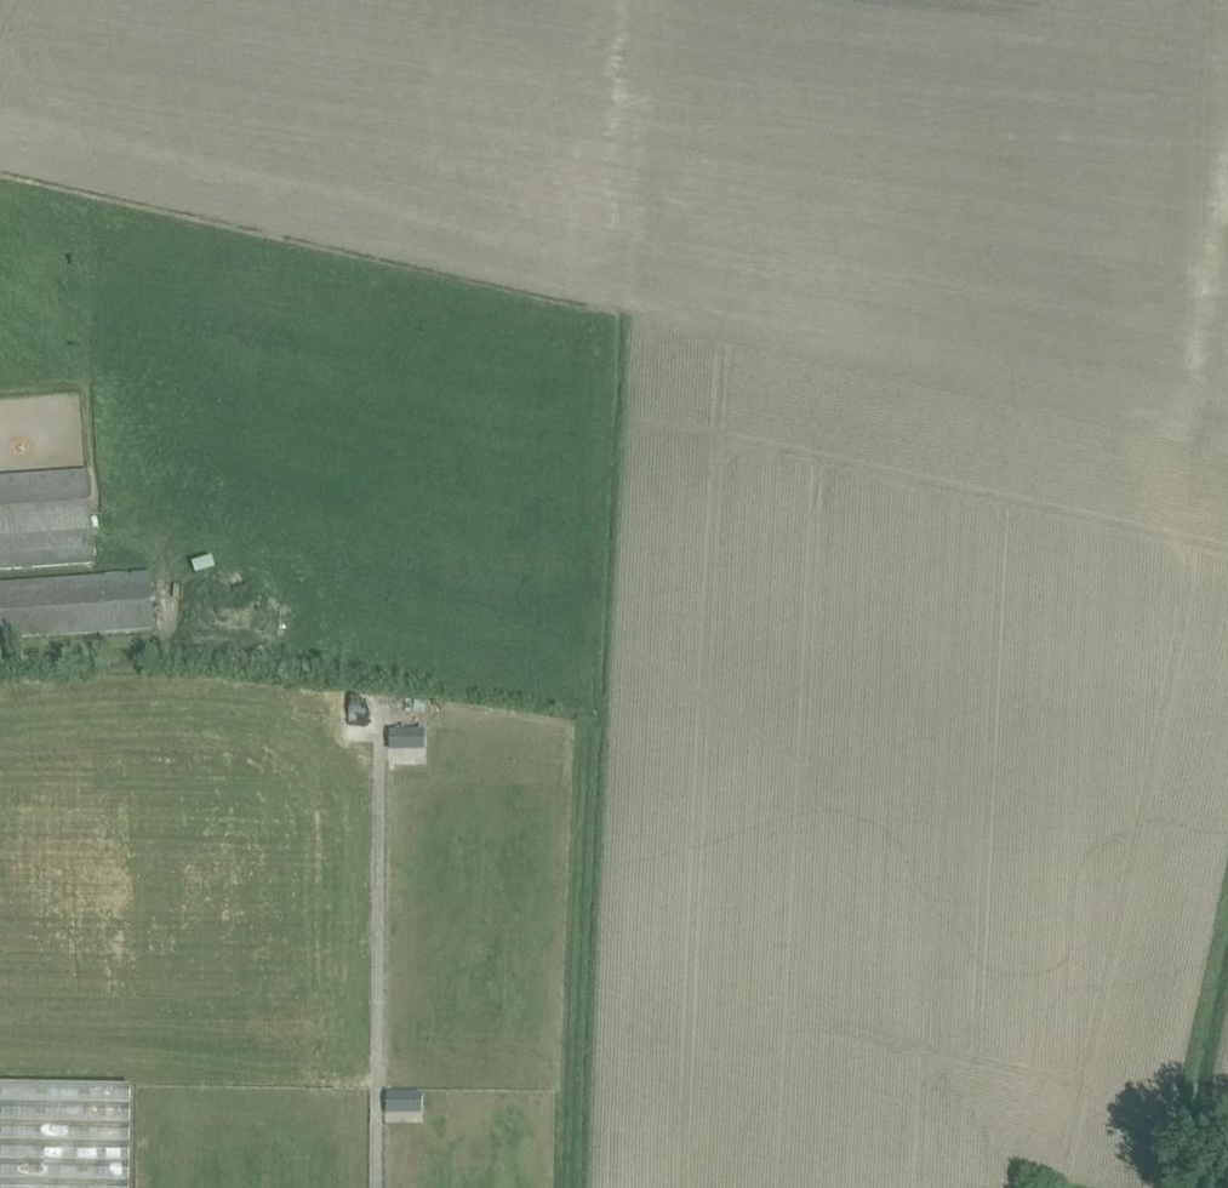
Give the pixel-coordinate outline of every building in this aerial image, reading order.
[(96,564),(88,471),(0,477),(0,571),(96,564)] [(155,629),(151,573),(0,583),(0,640),(155,629)] [(0,1086),(0,1187),(130,1187),(131,1088),(0,1086)]
